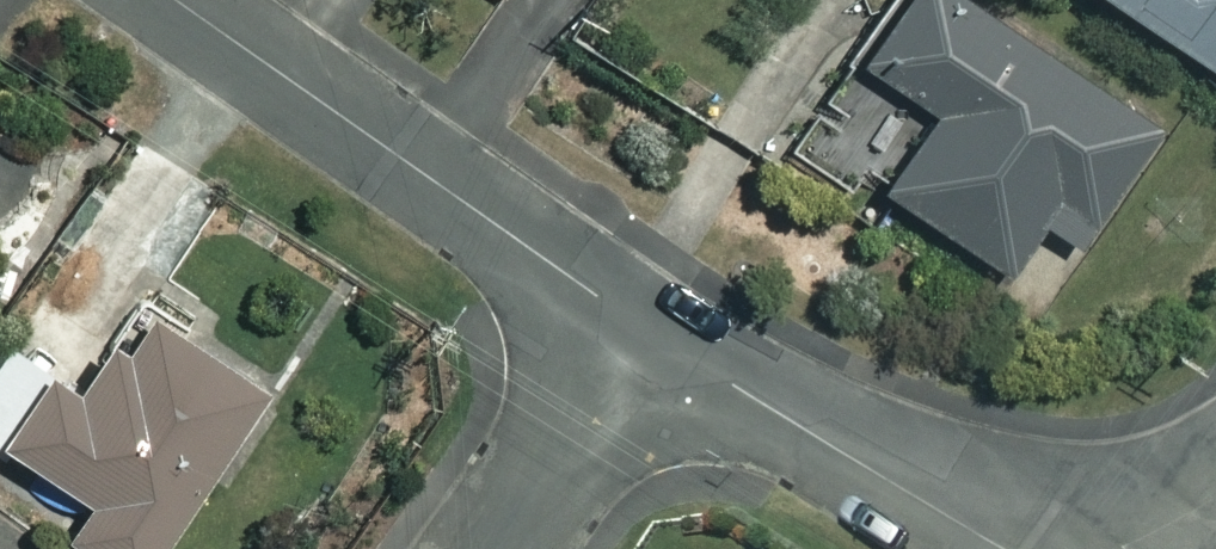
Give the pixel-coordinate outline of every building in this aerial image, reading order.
[(993,0),(896,0),(860,51),(932,101),(878,179),(1007,268),(1043,215),(1074,237),(1159,115),(993,0)] [(1215,60),(1215,0),(1129,0),(1215,60)] [(140,303),(87,390),(49,367),(4,442),(91,494),(66,536),(88,548),(158,548),(262,377),(140,303)]
